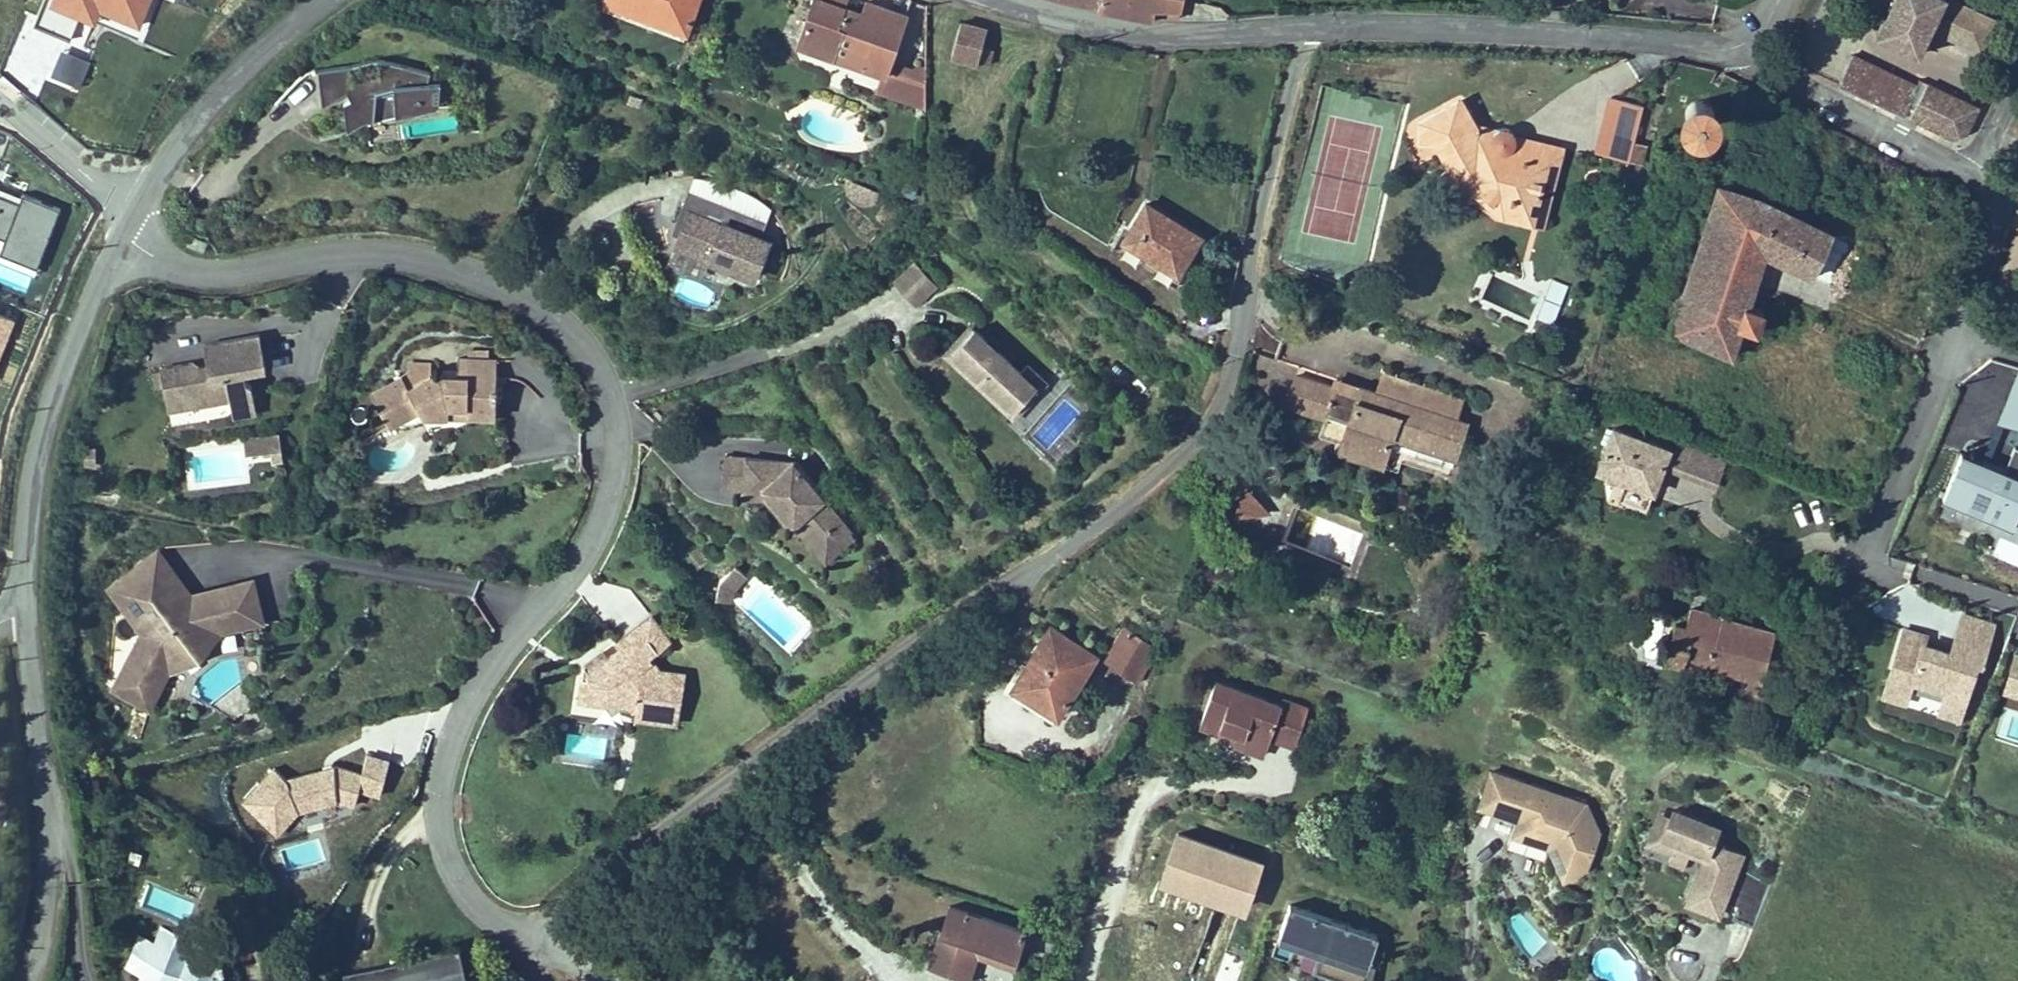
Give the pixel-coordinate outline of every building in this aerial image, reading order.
[(142,10),(146,0),(116,0),(142,10)] [(699,0),(600,0),(598,7),(683,40),(699,0)] [(844,10),(848,0),(810,0),(793,52),(877,80),(884,82),(891,62),(906,19),(862,5),(859,15),(844,10)] [(1093,14),(1150,24),(1152,15),(1178,14),(1182,0),(1044,0),(1093,14)] [(1945,0),(1870,0),(1889,9),(1879,34),(1904,45),(1923,52),(1934,27),(1945,0)] [(1960,0),(1945,0),(1934,27),(1985,50),(2000,18),(1960,0)] [(985,32),(960,24),(949,62),(973,69),(985,32)] [(51,74),(79,85),(90,58),(62,47),(51,74)] [(1853,49),(1837,81),(1845,85),(1855,63),(1873,71),(1875,65),(1877,60),(1853,49)] [(312,74),(319,111),(345,96),(348,104),(341,107),(343,140),(360,126),(435,111),(437,86),(424,86),(426,74),(376,62),(312,74)] [(873,94),(921,114),(922,72),(891,62),(884,82),(877,80),(873,94)] [(1855,63),(1845,85),(1863,93),(1873,71),(1855,63)] [(1888,78),(1890,72),(1875,65),(1873,71),(1888,78)] [(1919,87),(1890,72),(1888,78),(1873,71),(1863,93),(1908,113),(1919,87)] [(1925,73),(1919,87),(1908,113),(1957,135),(1971,131),(1984,100),(1925,73)] [(1593,147),(1622,154),(1639,99),(1606,90),(1593,147)] [(1712,111),(1712,108),(1712,104),(1711,100),(1709,97),(1707,94),(1704,92),(1700,91),(1697,90),(1693,90),(1689,91),(1686,92),(1683,94),(1681,97),(1679,100),(1678,104),(1677,107),(1677,111),(1679,114),(1680,118),(1683,120),(1686,123),(1689,124),(1693,125),(1696,125),(1700,124),(1703,123),(1707,121),(1709,118),(1711,115),(1712,111)] [(1524,158),(1530,138),(1513,132),(1503,138),(1478,130),(1461,114),(1419,132),(1412,155),(1430,160),(1441,174),(1453,183),(1471,194),(1500,208),(1529,217),(1542,166),(1524,158)] [(1561,146),(1530,138),(1524,158),(1542,166),(1529,217),(1544,221),(1561,146)] [(851,181),(848,197),(874,201),(877,186),(851,181)] [(11,231),(4,247),(41,262),(64,204),(23,188),(19,197),(0,189),(0,226),(11,231)] [(1807,286),(1832,238),(1752,199),(1713,189),(1666,338),(1732,365),(1741,336),(1756,342),(1765,320),(1748,313),(1763,266),(1807,286)] [(762,218),(694,190),(687,207),(682,205),(673,229),(678,231),(674,242),(753,274),(767,240),(756,235),(762,218)] [(1115,248),(1177,284),(1202,242),(1140,206),(1115,248)] [(1860,252),(1832,238),(1807,286),(1836,300),(1860,252)] [(915,305),(938,286),(915,258),(892,278),(915,305)] [(681,271),(673,287),(708,304),(716,288),(681,271)] [(19,317),(0,310),(0,367),(19,317)] [(967,359),(962,364),(993,397),(998,392),(1012,407),(1037,383),(1023,368),(1016,374),(972,328),(954,345),(967,359)] [(157,362),(160,386),(178,383),(189,391),(190,400),(225,395),(228,412),(251,408),(247,381),(242,377),(240,369),(262,365),(257,330),(201,339),(204,359),(194,360),(188,357),(157,362)] [(967,359),(954,345),(948,350),(962,364),(967,359)] [(455,371),(455,372),(491,373),(497,355),(455,355),(455,371)] [(370,392),(390,426),(418,409),(428,409),(428,415),(466,415),(466,405),(491,406),(491,395),(494,395),(494,387),(491,387),(491,373),(455,372),(455,377),(441,377),(441,371),(429,371),(429,361),(407,361),(407,370),(370,392)] [(1405,439),(1454,457),(1465,423),(1326,370),(1324,380),(1298,372),(1287,400),(1321,413),(1342,420),(1343,416),(1376,428),(1370,447),(1398,457),(1405,439)] [(2017,372),(2007,407),(2017,410),(2017,372)] [(178,383),(160,386),(163,404),(190,400),(189,391),(178,383)] [(1012,407),(998,392),(993,397),(1006,412),(1012,407)] [(491,406),(466,405),(466,415),(491,415),(491,406)] [(1342,420),(1321,413),(1316,431),(1337,434),(1342,420)] [(1394,469),(1398,457),(1370,447),(1376,428),(1343,416),(1342,420),(1337,434),(1332,449),(1394,469)] [(243,433),(247,461),(283,456),(278,427),(243,433)] [(1669,455),(1610,433),(1593,479),(1652,501),(1665,467),(1669,455)] [(1448,475),(1454,457),(1405,439),(1398,457),(1448,475)] [(1665,467),(1716,486),(1724,463),(1673,444),(1669,455),(1665,467)] [(743,452),(723,450),(720,482),(740,484),(743,452)] [(781,456),(743,452),(740,484),(765,486),(786,512),(791,507),(814,536),(839,517),(795,462),(784,471),(778,463),(781,456)] [(2003,477),(2017,483),(2017,455),(2013,453),(2003,477)] [(790,457),(781,456),(778,463),(784,471),(795,462),(790,457)] [(1937,503),(2014,534),(2017,523),(2017,483),(2003,477),(1956,457),(1937,503)] [(765,486),(740,484),(740,490),(762,491),(783,518),(791,519),(786,512),(765,486)] [(1238,488),(1236,513),(1264,514),(1265,489),(1238,488)] [(791,507),(786,512),(791,519),(821,557),(852,533),(839,517),(814,536),(791,507)] [(154,546),(105,581),(115,595),(155,567),(175,596),(185,589),(154,546)] [(726,561),(715,591),(733,598),(745,568),(726,561)] [(107,672),(134,688),(153,652),(163,645),(169,654),(201,632),(195,623),(204,616),(245,609),(240,580),(185,589),(175,596),(155,567),(115,595),(135,624),(107,672)] [(204,616),(195,623),(201,632),(214,625),(255,618),(248,578),(240,580),(245,609),(204,616)] [(1761,664),(1766,635),(1748,632),(1753,613),(1679,601),(1672,641),(1658,641),(1657,655),(1704,662),(1704,655),(1761,664)] [(1952,639),(1898,625),(1879,696),(1964,719),(1992,617),(1960,609),(1952,639)] [(1748,632),(1766,635),(1769,616),(1753,613),(1748,632)] [(647,615),(635,623),(652,647),(664,638),(647,615)] [(597,650),(578,663),(586,675),(582,692),(598,696),(602,704),(610,699),(627,704),(642,708),(647,717),(664,722),(677,674),(653,668),(643,653),(652,647),(635,623),(611,640),(615,646),(619,651),(611,657),(607,651),(601,655),(597,650)] [(1153,640),(1120,623),(1103,652),(1136,673),(1153,640)] [(1029,698),(1056,709),(1087,651),(1042,625),(1017,670),(1032,669),(1035,684),(1037,689),(1029,698)] [(1999,697),(2017,702),(2017,644),(2013,642),(1999,697)] [(107,672),(103,679),(137,700),(159,664),(169,654),(163,645),(153,652),(134,688),(107,672)] [(615,646),(607,651),(611,657),(619,651),(615,646)] [(578,663),(571,689),(582,692),(586,675),(578,663)] [(1049,721),(1056,709),(1029,698),(1037,689),(1035,684),(1032,669),(1017,670),(1003,694),(1049,721)] [(1278,703),(1207,681),(1195,725),(1233,735),(1235,731),(1267,739),(1268,733),(1297,741),(1308,706),(1281,697),(1278,703)] [(627,704),(624,711),(647,717),(642,708),(627,704)] [(1235,731),(1233,735),(1233,742),(1264,751),(1267,739),(1235,731)] [(253,767),(252,800),(355,802),(355,788),(385,789),(385,751),(363,751),(362,764),(312,763),(313,749),(283,748),(283,767),(253,767)] [(1529,824),(1544,831),(1558,870),(1586,858),(1597,828),(1584,800),(1492,762),(1480,796),(1513,808),(1528,813),(1529,824)] [(1675,833),(1667,851),(1665,856),(1684,862),(1687,852),(1697,857),(1684,894),(1712,906),(1736,847),(1725,842),(1711,836),(1707,817),(1671,803),(1666,816),(1661,828),(1675,833)] [(1535,851),(1544,831),(1529,824),(1528,813),(1513,808),(1503,839),(1535,851)] [(1641,841),(1667,851),(1675,833),(1661,828),(1666,816),(1652,811),(1641,841)] [(1711,836),(1725,842),(1722,823),(1707,817),(1711,836)] [(1254,865),(1176,839),(1161,887),(1238,912),(1254,865)] [(941,898),(920,946),(918,951),(960,967),(965,951),(969,935),(1002,948),(1012,924),(941,898)] [(1288,907),(1269,961),(1327,980),(1363,980),(1378,939),(1288,907)] [(166,980),(220,980),(204,938),(176,948),(167,922),(117,940),(132,980),(152,980),(164,977),(166,980)] [(965,951),(996,963),(1002,948),(969,935),(965,951)] [(338,980),(461,980),(452,941),(335,967),(338,980)]
